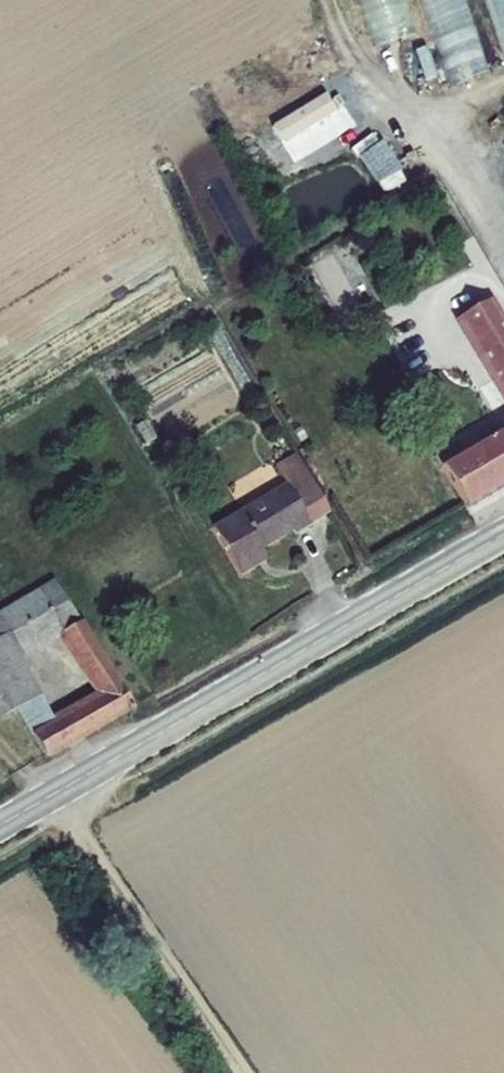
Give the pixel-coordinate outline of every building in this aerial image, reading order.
[(369,50),(414,37),(403,0),(355,0),(369,50)] [(489,74),(466,0),(421,0),(447,86),(489,74)] [(502,62),(503,62),(503,0),(484,0),(502,62)] [(329,98),(272,122),(280,142),(338,119),(329,98)] [(377,186),(400,171),(376,135),(353,150),(377,186)] [(503,393),(503,330),(488,303),(460,319),(503,393)] [(503,488),(503,430),(441,467),(466,510),(503,488)] [(278,471),(286,485),(212,528),(240,576),(266,561),(261,551),(291,533),(293,537),(328,517),(295,460),(278,471)] [(15,718),(11,712),(15,708),(46,759),(134,708),(54,582),(0,614),(0,726),(15,718)]
